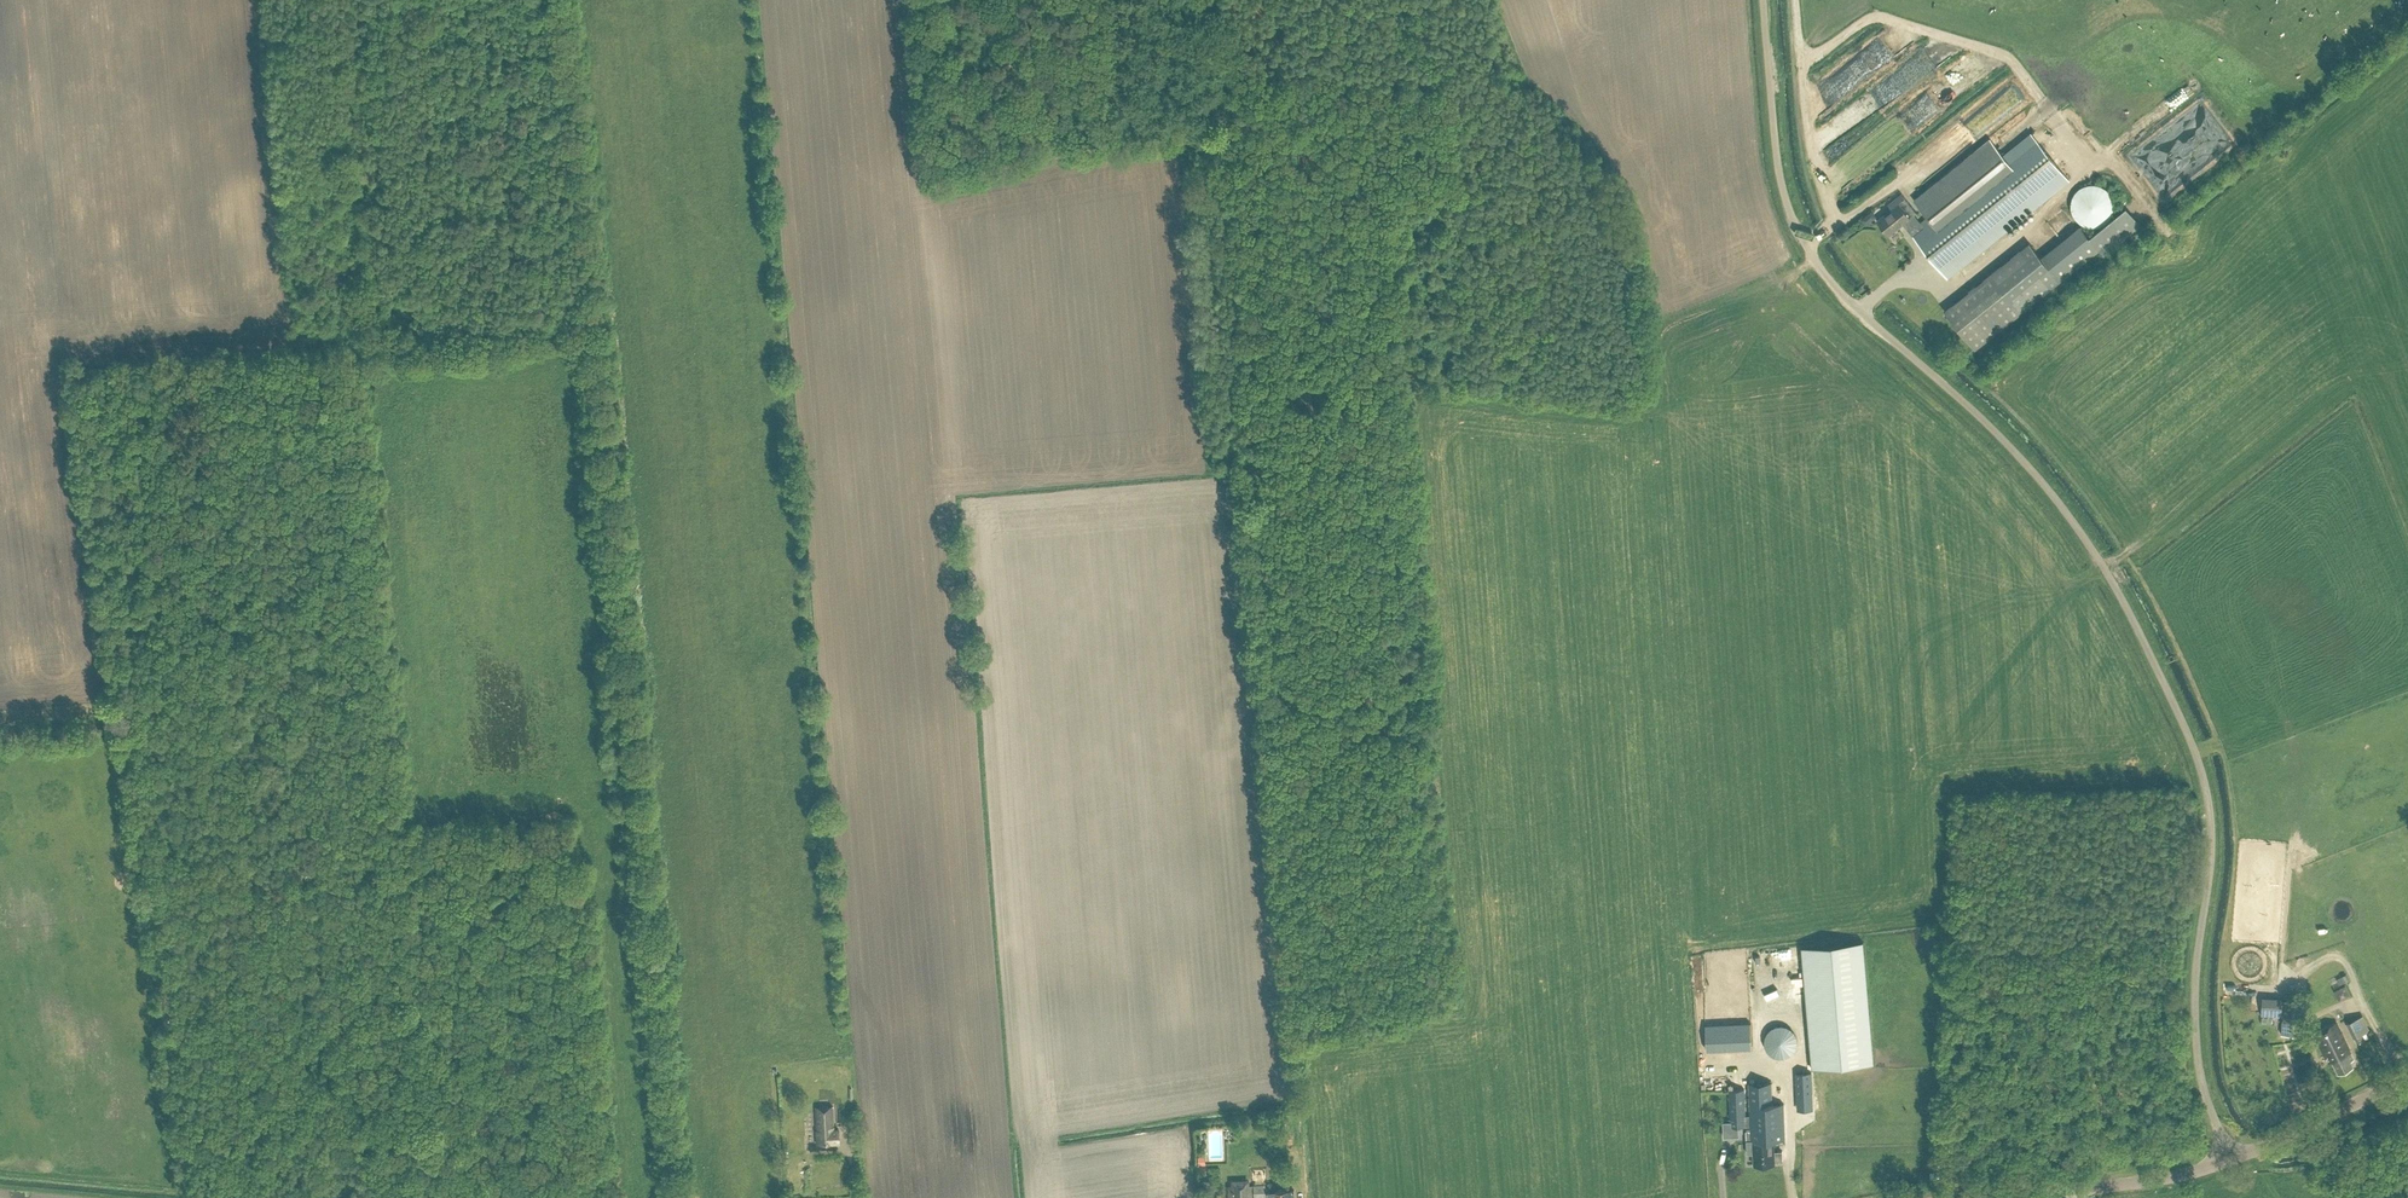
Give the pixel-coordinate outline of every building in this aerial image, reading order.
[(1820,101),(1859,66),(1846,52),(1807,86),(1820,101)] [(2182,171),(2216,147),(2183,100),(2104,155),(2110,164),(2146,140),(2157,155),(2152,159),(2161,171),(2175,162),(2182,171)] [(1889,234),(1891,233),(1903,223),(1947,277),(1948,276),(2069,179),(2038,140),(2010,163),(1990,137),(1914,198),(1928,216),(1922,220),(1921,221),(1914,213),(1917,211),(1905,197),(1899,202),(1891,208),(1879,218),(1877,220),(1889,234)] [(2090,225),(2093,225),(2095,225),(2097,225),(2098,225),(2101,224),(2102,223),(2105,222),(2106,221),(2108,219),(2110,218),(2111,216),(2112,215),(2113,213),(2113,210),(2114,209),(2114,207),(2114,204),(2114,201),(2114,198),(2113,195),(2111,193),(2109,190),(2107,188),(2105,186),(2102,184),(2099,183),(2096,183),(2095,183),(2093,183),(2090,183),(2088,183),(2086,184),(2083,185),(2081,186),(2080,187),(2078,189),(2076,191),(2074,194),(2073,197),(2072,200),(2072,203),(2072,206),(2072,209),(2073,212),(2075,215),(2076,217),(2077,219),(2079,220),(2081,222),(2083,223),(2084,224),(2087,225),(2090,225)] [(1810,184),(1804,186),(1808,196),(1814,193),(1810,184)] [(1902,192),(1888,204),(1891,208),(1899,202),(1905,197),(1902,192)] [(1975,348),(1978,346),(2099,249),(2104,255),(2141,225),(2126,206),(2089,236),(2080,225),(2041,256),(2030,241),(1947,308),(1944,310),(1975,348)] [(1863,942),(1801,947),(1812,1061),(1813,1061),(1813,1068),(1874,1062),(1863,942)] [(1746,972),(1754,972),(1754,952),(1746,953),(1746,972)] [(2250,970),(2252,958),(2238,956),(2236,969),(2250,970)] [(2349,980),(2346,973),(2341,975),(2344,982),(2349,980)] [(2337,997),(2346,991),(2340,982),(2331,988),(2337,997)] [(2281,1015),(2282,997),(2262,995),(2261,1014),(2281,1015)] [(2303,1034),(2306,1002),(2284,1000),(2282,1033),(2303,1034)] [(2354,1018),(2346,1022),(2352,1036),(2353,1037),(2354,1036),(2357,1041),(2362,1038),(2363,1038),(2361,1033),(2360,1031),(2354,1018)] [(1707,1049),(1752,1047),(1751,1020),(1706,1023),(1707,1049)] [(2335,1022),(2314,1032),(2325,1055),(2329,1053),(2338,1071),(2339,1073),(2354,1065),(2351,1059),(2353,1058),(2346,1045),(2335,1022)] [(1765,1038),(1764,1041),(1765,1043),(1765,1046),(1767,1049),(1768,1051),(1770,1053),(1773,1055),(1775,1056),(1778,1057),(1781,1057),(1784,1057),(1786,1056),(1789,1055),(1791,1053),(1793,1051),(1795,1049),(1796,1046),(1797,1043),(1797,1041),(1797,1038),(1796,1035),(1795,1032),(1793,1030),(1791,1028),(1789,1026),(1786,1025),(1784,1024),(1781,1024),(1778,1024),(1775,1025),(1773,1026),(1770,1028),(1768,1030),(1767,1032),(1765,1035),(1765,1038)] [(2303,1079),(2299,1060),(2291,1062),(2286,1037),(2272,1040),(2282,1083),(2303,1079)] [(1813,1068),(1796,1069),(1797,1102),(1805,1101),(1813,1101),(1814,1101),(1815,1101),(1813,1072),(1813,1068)] [(1731,1126),(1747,1125),(1750,1125),(1750,1127),(1747,1127),(1748,1152),(1754,1152),(1754,1163),(1775,1163),(1775,1161),(1783,1160),(1783,1150),(1775,1150),(1774,1139),(1785,1138),(1784,1102),(1772,1103),(1772,1082),(1749,1083),(1750,1114),(1746,1114),(1744,1088),(1729,1089),(1731,1126)] [(1701,1099),(1710,1098),(1709,1090),(1700,1090),(1701,1099)] [(832,1130),(832,1126),(834,1126),(833,1106),(815,1107),(817,1143),(839,1142),(839,1130),(832,1130)] [(789,1136),(800,1137),(800,1119),(789,1119),(789,1136)] [(1227,1184),(1227,1197),(1295,1197),(1294,1189),(1267,1190),(1267,1192),(1266,1192),(1266,1195),(1264,1195),(1264,1184),(1254,1184),(1254,1196),(1252,1196),(1252,1183),(1242,1184),(1230,1184),(1227,1184)]
